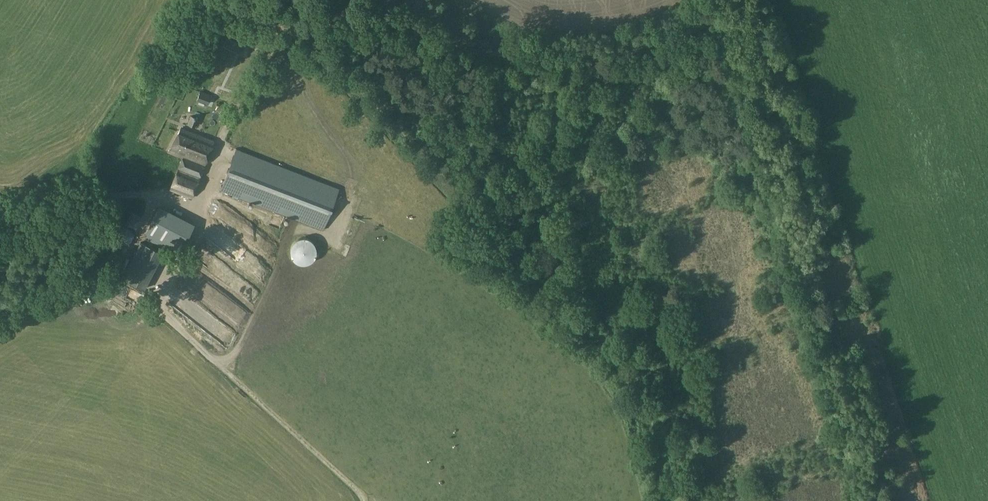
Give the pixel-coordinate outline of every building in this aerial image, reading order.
[(221,39),(219,43),(223,45),(240,53),(244,45),(227,37),(225,41),(221,39)] [(188,125),(194,128),(199,114),(193,111),(188,125)] [(182,158),(204,167),(213,142),(179,128),(170,153),(182,158)] [(338,189),(306,176),(236,149),(220,190),(322,230),(338,189)] [(204,167),(182,158),(177,169),(199,177),(204,167)] [(191,198),(199,177),(177,169),(169,189),(191,198)] [(221,202),(214,211),(231,225),(238,216),(221,202)] [(196,225),(160,206),(147,233),(182,251),(196,225)] [(129,224),(138,227),(140,220),(131,216),(129,224)] [(111,225),(108,229),(111,231),(108,236),(114,240),(120,230),(111,225)] [(204,234),(256,281),(265,271),(212,225),(204,234)] [(118,233),(124,242),(134,236),(128,226),(118,233)] [(316,253),(316,251),(316,250),(316,248),(316,247),(316,246),(315,245),(315,244),(314,243),(313,242),(312,241),(311,240),(310,240),(309,239),(308,239),(306,238),(305,238),(304,238),(303,238),(301,238),(300,238),(299,239),(298,239),(296,240),(295,241),(294,242),(293,243),(292,244),(292,246),(291,247),(291,248),(291,249),(290,251),(290,252),(291,253),(291,255),(291,256),(292,257),(292,258),(294,260),(295,261),(296,262),(297,262),(298,263),(299,263),(300,264),(301,264),(303,264),(304,264),(305,264),(306,264),(308,263),(309,263),(310,262),(311,261),(312,261),(313,260),(314,259),(315,258),(315,257),(316,255),(316,254),(316,253)] [(163,256),(141,243),(126,270),(148,282),(163,256)] [(202,258),(206,248),(198,245),(194,254),(202,258)] [(121,256),(113,251),(107,260),(116,266),(121,256)] [(245,301),(254,292),(222,263),(213,273),(245,301)] [(124,288),(128,283),(114,273),(110,278),(124,288)] [(165,298),(206,327),(214,315),(173,286),(165,298)] [(216,323),(207,333),(220,345),(229,335),(216,323)]
